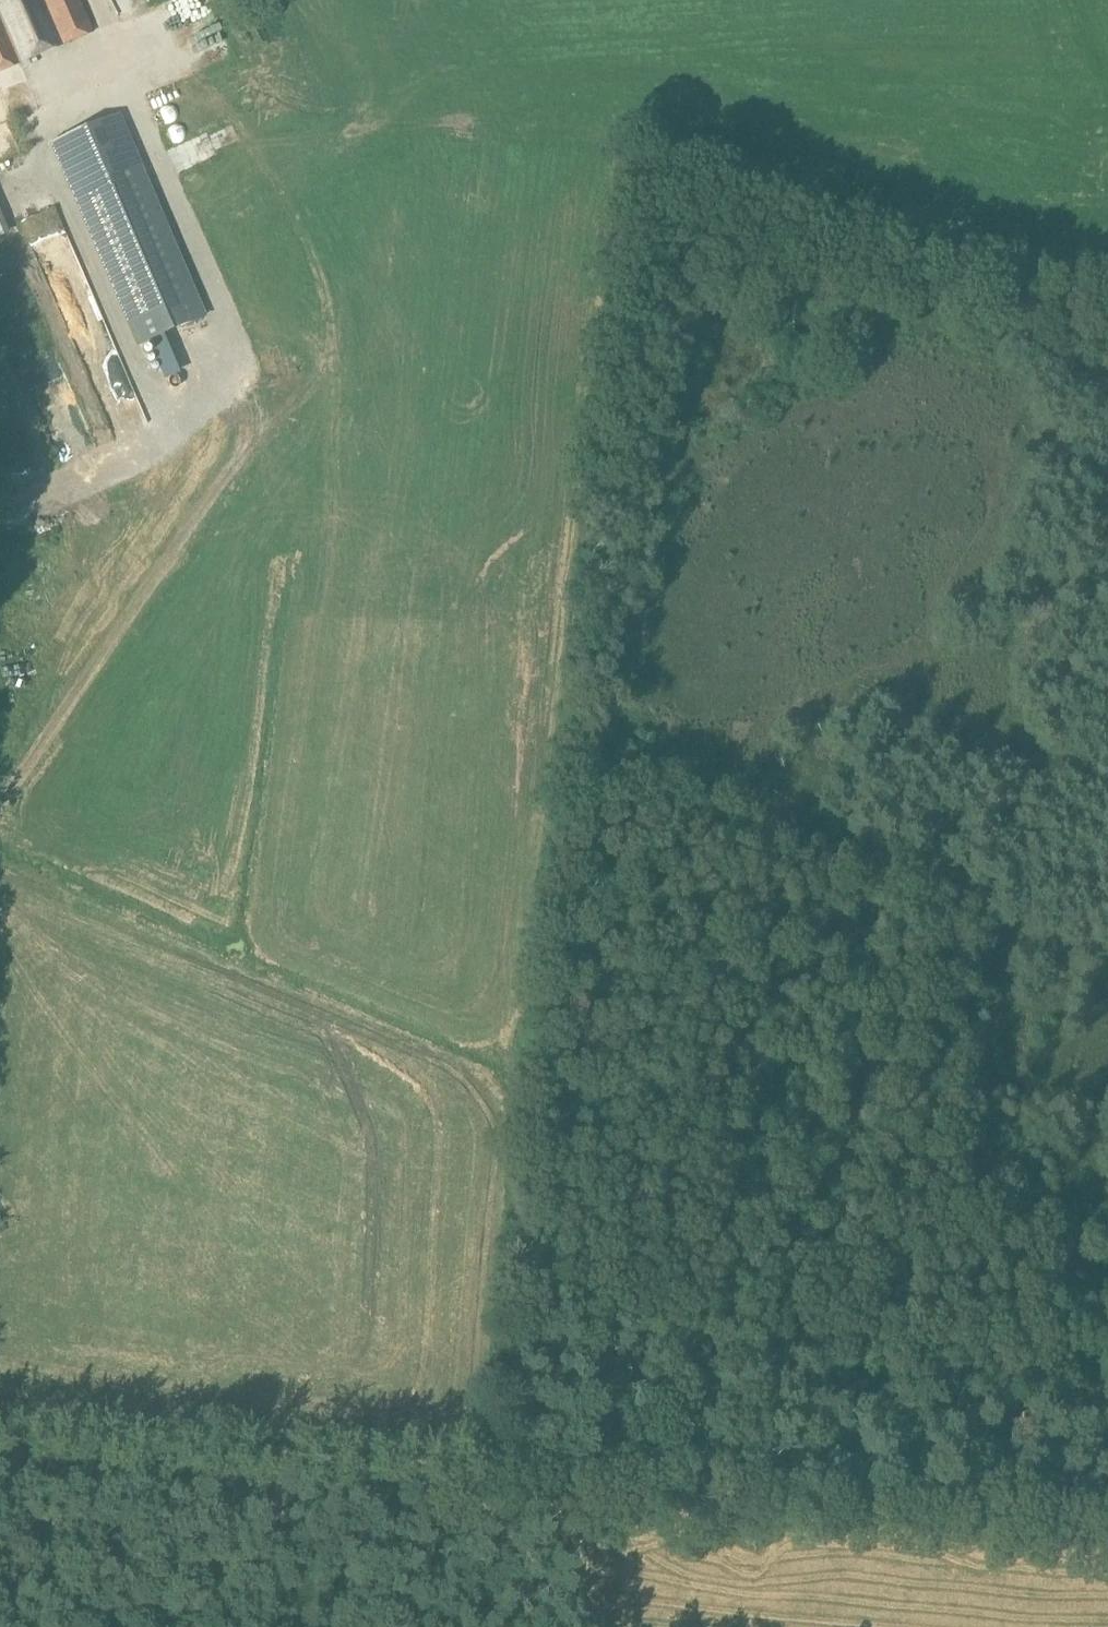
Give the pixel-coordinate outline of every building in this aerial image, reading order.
[(94,32),(80,0),(0,0),(0,73),(94,32)] [(203,316),(120,112),(52,139),(135,343),(203,316)] [(23,207),(18,184),(0,188),(0,212),(23,207)] [(86,300),(53,225),(59,222),(51,203),(4,223),(19,255),(32,249),(60,311),(86,300)] [(42,437),(46,449),(64,443),(60,431),(42,437)]
